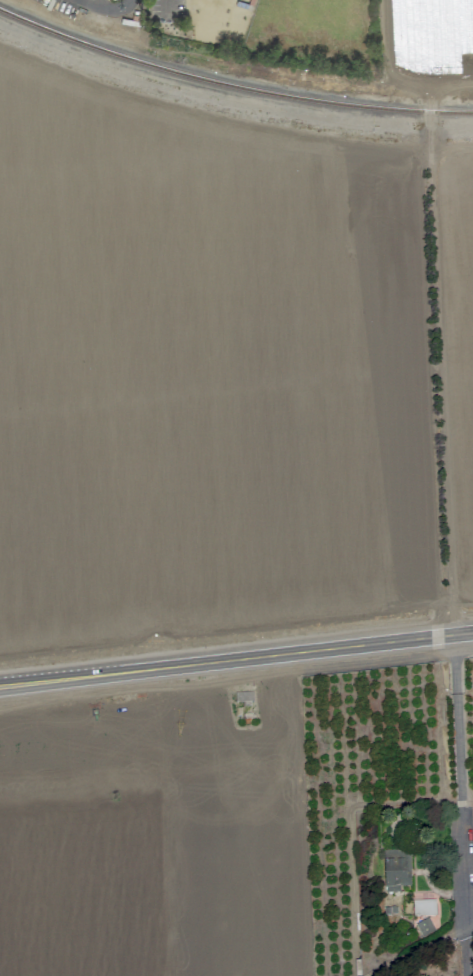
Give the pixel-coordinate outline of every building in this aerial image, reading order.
[(384,850),(384,892),(400,892),(400,887),(410,886),(410,850),(384,850)] [(436,915),(435,900),(413,901),(413,916),(436,915)] [(435,931),(428,918),(416,924),(422,937),(435,931)]
